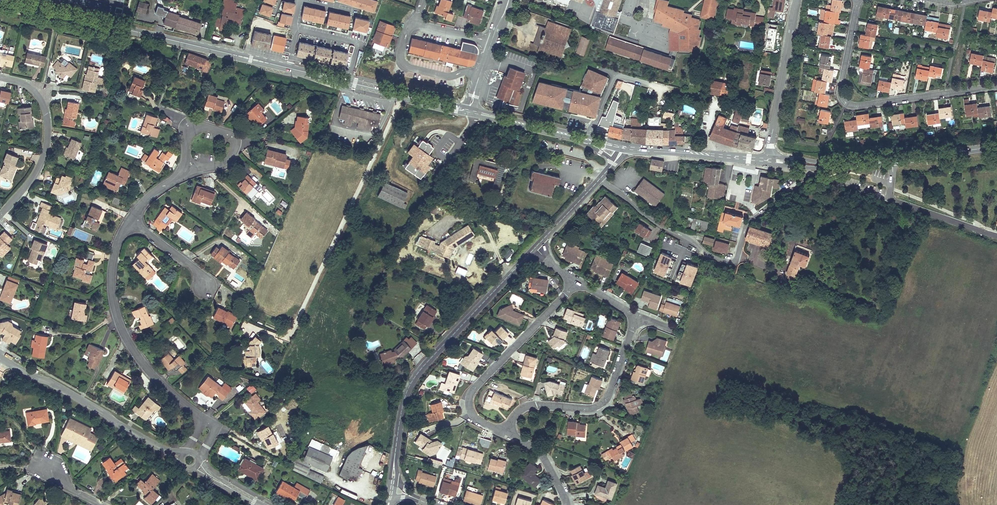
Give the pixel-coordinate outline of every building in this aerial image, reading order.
[(237,3),(234,2),(232,2),(232,0),(223,0),(222,6),(223,6),(221,13),(222,14),(221,17),(217,16),(215,24),(220,25),(219,27),(219,29),(224,30),(227,18),(230,19),(230,18),(231,18),(234,23),(241,24),(243,16),(236,14),(237,13),(235,12),(236,8),(237,3)] [(378,2),(372,0),(338,0),(337,2),(374,13),(378,2)] [(449,0),(441,0),(439,6),(436,13),(446,16),(445,18),(451,21),(453,14),(447,12),(451,1),(449,0)] [(599,3),(598,4),(602,5),(600,12),(597,11),(591,26),(613,34),(621,12),(617,11),(621,0),(600,0),(599,3)] [(683,15),(684,13),(684,10),(668,6),(669,1),(665,0),(659,0),(654,20),(655,20),(663,22),(663,24),(662,25),(671,27),(670,28),(670,30),(669,34),(678,36),(679,33),(689,36),(689,44),(697,47),(698,47),(700,37),(699,36),(698,36),(700,29),(698,29),(697,29),(699,20),(700,19),(691,17),(692,15),(690,14),(687,16),(683,15)] [(706,0),(708,1),(704,17),(712,19),(717,0),(706,0)] [(773,8),(773,10),(775,11),(783,12),(785,0),(775,0),(773,8)] [(842,0),(833,0),(832,6),(827,5),(826,9),(839,12),(840,12),(842,0)] [(147,4),(138,1),(135,11),(144,14),(147,4)] [(295,4),(284,1),(282,12),(293,14),(295,4)] [(273,8),(262,4),(259,14),(270,17),(273,8)] [(480,14),(482,15),(483,11),(471,7),(467,5),(463,17),(470,19),(469,21),(475,23),(475,21),(478,22),(480,14)] [(891,8),(878,6),(876,19),(882,20),(883,17),(889,18),(891,8)] [(325,11),(305,7),(302,20),(322,24),(325,11)] [(244,10),(236,8),(235,12),(237,13),(236,14),(243,16),(244,10)] [(903,11),(891,8),(889,18),(901,20),(903,11)] [(179,15),(167,11),(168,11),(163,9),(161,15),(165,17),(163,23),(175,27),(179,16),(179,15)] [(749,24),(749,25),(764,27),(765,19),(756,17),(756,13),(743,11),(744,10),(738,9),(738,13),(734,12),(734,10),(728,9),(726,17),(732,18),(731,23),(741,24),(742,22),(749,24)] [(839,12),(826,9),(822,9),(821,15),(822,15),(821,21),(834,24),(837,24),(838,20),(839,12)] [(992,12),(980,10),(978,19),(990,21),(991,16),(992,12)] [(915,13),(903,11),(901,20),(908,21),(913,23),(915,13)] [(348,31),(351,18),(330,13),(327,26),(348,31)] [(927,15),(915,13),(913,23),(926,25),(927,20),(927,15)] [(292,16),(282,14),(280,24),(290,26),(292,16)] [(201,24),(179,16),(175,27),(198,33),(201,24)] [(368,23),(354,20),(352,31),(366,34),(368,23)] [(372,42),(388,47),(392,35),(396,26),(380,20),(372,42)] [(939,22),(927,20),(926,25),(925,29),(930,30),(937,31),(938,27),(939,23),(939,22)] [(834,24),(821,21),(820,21),(817,33),(822,34),(831,36),(832,30),(833,30),(834,24)] [(571,30),(548,22),(546,27),(540,46),(539,48),(562,56),(565,49),(570,47),(570,46),(568,40),(571,30)] [(774,51),(778,25),(768,23),(764,50),(774,51)] [(877,24),(868,23),(866,35),(875,36),(877,24)] [(540,25),(534,44),(540,46),(546,27),(540,25)] [(948,38),(950,29),(938,27),(937,31),(937,34),(936,36),(948,38)] [(268,50),(272,36),(254,32),(250,48),(268,52),(268,50)] [(689,44),(689,36),(679,33),(678,36),(669,34),(669,50),(680,50),(689,50),(692,51),(697,47),(689,44)] [(831,36),(822,34),(819,46),(829,48),(831,36)] [(875,36),(866,35),(861,34),(859,46),(868,48),(870,40),(872,41),(874,41),(875,36)] [(286,39),(273,36),(270,51),(283,54),(286,39)] [(412,36),(409,49),(467,63),(473,62),(478,51),(478,48),(476,45),(474,43),(462,40),(460,47),(412,36)] [(576,53),(584,56),(590,39),(582,36),(576,53)] [(615,39),(609,37),(605,49),(622,55),(622,54),(667,69),(671,58),(644,49),(644,48),(637,45),(636,46),(625,42),(625,41),(615,37),(615,39)] [(314,46),(299,42),(296,56),(311,60),(314,46)] [(332,49),(317,45),(314,59),(329,62),(332,49)] [(672,57),(644,48),(644,49),(671,58),(672,57)] [(348,53),(334,50),(330,62),(345,66),(348,53)] [(210,60),(187,52),(183,62),(201,68),(200,70),(206,72),(210,60)] [(39,66),(44,67),(46,56),(31,53),(30,58),(26,57),(25,62),(39,65),(39,66)] [(971,53),(969,62),(982,65),(983,56),(984,55),(971,53)] [(12,67),(14,55),(6,54),(6,56),(1,55),(0,61),(0,66),(3,67),(4,63),(6,64),(6,65),(12,67)] [(832,57),(822,55),(820,67),(824,68),(829,69),(832,57)] [(870,64),(871,56),(862,55),(860,67),(869,69),(870,64)] [(983,56),(981,70),(993,72),(995,62),(989,61),(987,61),(988,57),(983,56)] [(55,72),(61,76),(66,74),(70,77),(77,69),(69,62),(65,66),(58,61),(53,67),(56,70),(55,72)] [(188,67),(182,64),(180,72),(185,74),(188,67)] [(928,79),(929,75),(929,71),(922,69),(922,66),(918,65),(915,77),(928,80),(928,79)] [(85,78),(82,89),(95,92),(97,83),(99,83),(100,77),(97,77),(98,71),(93,70),(94,67),(89,66),(87,75),(88,75),(87,79),(85,78)] [(943,68),(930,66),(930,68),(929,71),(929,75),(941,77),(943,68)] [(869,69),(860,67),(859,71),(864,72),(862,80),(871,82),(874,70),(872,69),(869,69)] [(504,85),(516,89),(519,81),(521,82),(524,73),(510,68),(508,74),(510,75),(508,79),(506,79),(504,85)] [(832,82),(834,70),(829,69),(824,68),(824,73),(822,80),(827,81),(832,82)] [(760,83),(769,85),(771,72),(762,70),(761,77),(760,83)] [(600,100),(609,79),(590,71),(588,75),(587,78),(586,77),(584,81),(582,86),(579,91),(579,92),(570,90),(562,88),(552,85),(541,82),(535,98),(545,100),(544,103),(552,106),(553,104),(562,107),(562,108),(574,111),(574,110),(591,114),(591,116),(595,117),(600,100)] [(510,75),(508,74),(505,73),(501,84),(504,85),(506,79),(508,79),(510,75)] [(132,93),(140,97),(143,90),(141,89),(139,88),(140,85),(143,86),(145,81),(134,77),(130,87),(134,89),(133,92),(132,93)] [(905,80),(900,79),(892,78),(891,82),(890,87),(903,90),(905,80)] [(709,93),(727,96),(730,84),(711,80),(709,93)] [(827,81),(822,80),(818,80),(817,84),(814,84),(812,91),(818,92),(820,93),(825,94),(827,81)] [(889,92),(890,87),(891,82),(887,81),(879,80),(877,89),(889,92)] [(504,85),(501,84),(497,97),(503,99),(502,102),(519,108),(524,92),(518,90),(516,89),(504,85)] [(8,103),(11,92),(1,90),(0,92),(0,101),(8,103)] [(827,107),(829,94),(825,94),(820,93),(819,101),(816,100),(815,105),(827,107)] [(213,109),(221,112),(225,101),(217,99),(217,97),(208,94),(206,103),(214,106),(213,107),(213,109)] [(66,117),(64,125),(74,126),(75,121),(73,121),(74,118),(76,119),(79,103),(68,101),(67,109),(66,117)] [(619,124),(621,117),(618,116),(623,103),(616,101),(611,113),(612,113),(611,117),(615,118),(614,122),(619,124)] [(264,110),(258,103),(255,106),(261,112),(264,110)] [(978,108),(977,103),(970,104),(965,105),(966,114),(967,114),(967,117),(974,115),(975,117),(979,116),(978,108)] [(380,112),(342,104),(339,116),(345,117),(344,122),(350,123),(352,118),(358,120),(358,122),(357,122),(357,124),(357,125),(371,128),(372,128),(373,126),(371,126),(372,123),(378,124),(380,112)] [(261,112),(255,106),(247,113),(252,119),(258,125),(266,119),(261,112)] [(952,116),(951,106),(939,108),(939,113),(940,118),(952,116)] [(990,106),(978,108),(979,116),(979,117),(992,115),(990,106)] [(32,116),(31,107),(18,108),(19,114),(20,114),(21,114),(23,127),(26,126),(27,127),(27,128),(34,127),(33,119),(32,120),(31,120),(30,116),(32,116)] [(831,111),(821,109),(819,122),(828,123),(831,111)] [(733,121),(719,115),(710,137),(731,145),(737,132),(739,123),(740,121),(741,118),(745,118),(749,119),(750,114),(737,111),(736,114),(733,121)] [(869,118),(869,113),(856,115),(857,119),(858,124),(870,122),(869,118)] [(904,113),(892,115),(893,124),(905,122),(905,117),(904,113)] [(939,113),(927,115),(929,124),(936,123),(941,122),(940,118),(939,113)] [(157,117),(147,114),(143,126),(143,125),(141,131),(149,134),(149,135),(156,137),(158,128),(152,127),(153,124),(155,125),(157,117)] [(307,137),(308,122),(311,122),(312,118),(298,116),(297,125),(297,126),(299,126),(298,130),(293,133),(300,142),(307,137)] [(883,125),(882,116),(869,118),(870,122),(871,126),(871,127),(875,126),(883,125)] [(917,116),(905,117),(905,122),(906,127),(919,125),(917,116)] [(659,129),(648,129),(639,129),(640,121),(641,121),(642,117),(639,117),(639,121),(637,121),(637,126),(631,124),(631,128),(633,128),(631,140),(639,142),(647,142),(663,143),(669,143),(670,130),(668,130),(668,127),(669,124),(660,123),(659,129)] [(858,124),(857,119),(845,121),(846,131),(851,130),(858,129),(858,128),(858,124)] [(683,136),(683,127),(680,127),(680,120),(676,120),(674,127),(675,130),(670,130),(669,143),(689,143),(689,136),(683,136)] [(619,128),(610,126),(608,135),(622,138),(624,129),(619,128)] [(631,140),(633,128),(631,128),(624,128),(624,129),(622,138),(631,140)] [(757,137),(737,132),(731,145),(753,150),(757,137)] [(65,155),(74,159),(81,142),(72,139),(68,147),(65,155)] [(154,148),(146,161),(150,164),(149,166),(159,172),(162,167),(161,166),(163,162),(158,158),(155,157),(159,151),(154,148)] [(410,148),(406,159),(425,167),(429,157),(421,154),(420,157),(417,156),(418,151),(410,148)] [(285,159),(286,154),(268,150),(265,160),(274,162),(274,165),(288,169),(290,160),(285,159)] [(15,165),(18,157),(7,152),(4,161),(5,162),(2,169),(4,170),(2,176),(6,177),(11,175),(13,176),(15,169),(12,168),(13,165),(15,165)] [(162,152),(160,156),(165,159),(167,160),(170,157),(165,154),(162,152)] [(499,190),(505,164),(475,156),(468,180),(475,182),(477,173),(495,178),(492,189),(499,190)] [(664,161),(652,159),(650,169),(662,171),(664,162),(664,161)] [(109,171),(102,185),(117,192),(120,183),(124,185),(130,171),(121,167),(118,175),(109,171)] [(719,183),(721,168),(713,167),(713,168),(706,167),(703,185),(710,186),(708,196),(722,200),(726,185),(719,183)] [(529,177),(532,177),(529,188),(550,193),(553,181),(558,183),(560,175),(532,168),(529,177)] [(62,175),(60,180),(56,178),(55,183),(52,188),(57,190),(57,192),(58,195),(68,190),(66,186),(67,185),(69,185),(71,181),(70,181),(71,177),(66,175),(66,177),(62,175)] [(240,182),(237,185),(246,193),(256,183),(247,175),(244,178),(245,179),(241,183),(240,182)] [(433,184),(437,179),(431,175),(428,181),(433,184)] [(755,191),(753,201),(759,203),(769,196),(772,184),(774,184),(774,187),(777,188),(778,179),(762,176),(760,186),(759,186),(758,192),(755,191)] [(644,178),(635,190),(656,206),(665,194),(644,178)] [(407,193),(384,182),(378,196),(401,207),(405,208),(407,204),(403,203),(407,193)] [(197,185),(191,200),(200,203),(201,201),(211,204),(215,193),(206,190),(206,189),(197,185)] [(439,195),(438,201),(452,204),(453,198),(439,195)] [(618,206),(606,196),(600,203),(603,205),(600,208),(597,206),(596,204),(589,211),(595,216),(593,218),(599,224),(600,224),(601,224),(603,221),(604,220),(603,220),(603,219),(611,210),(613,212),(618,206)] [(43,207),(37,224),(43,226),(44,224),(57,229),(57,228),(59,229),(61,225),(59,224),(61,218),(48,213),(51,206),(42,202),(40,206),(43,207)] [(106,211),(92,206),(86,220),(89,221),(87,226),(91,228),(90,228),(96,231),(100,223),(101,223),(106,211)] [(176,221),(182,213),(172,206),(169,210),(168,211),(164,209),(153,224),(157,227),(159,225),(163,228),(166,224),(171,217),(172,218),(176,221)] [(614,213),(613,212),(611,210),(603,219),(603,220),(604,220),(603,221),(601,224),(600,224),(599,224),(600,225),(602,226),(614,213)] [(263,227),(257,222),(255,223),(253,221),(254,220),(255,219),(247,212),(241,220),(245,223),(249,226),(251,224),(253,226),(251,228),(250,230),(249,229),(246,233),(252,237),(255,233),(258,230),(259,231),(263,227)] [(741,226),(744,216),(726,212),(726,214),(723,213),(718,231),(723,232),(724,228),(731,230),(733,224),(741,226)] [(703,221),(693,218),(691,229),(695,230),(696,224),(702,225),(703,221)] [(649,229),(640,223),(635,230),(644,236),(645,235),(648,237),(651,232),(648,229),(649,229)] [(474,234),(467,224),(458,231),(459,232),(455,235),(454,233),(450,236),(452,240),(449,242),(446,239),(441,243),(439,246),(434,244),(435,241),(427,238),(421,236),(418,244),(424,246),(424,247),(449,257),(453,247),(452,246),(455,244),(456,245),(474,234)] [(769,246),(773,234),(750,226),(746,239),(769,246)] [(267,230),(263,227),(259,231),(258,230),(255,233),(261,238),(267,230)] [(4,231),(0,236),(0,253),(3,250),(4,251),(9,246),(7,244),(12,238),(4,231)] [(703,243),(713,245),(714,239),(705,236),(703,243)] [(42,256),(47,244),(34,239),(31,248),(33,248),(28,261),(36,264),(38,260),(40,255),(42,256)] [(716,241),(714,249),(727,252),(729,244),(716,241)] [(652,247),(641,242),(637,252),(648,256),(652,247)] [(584,251),(578,249),(579,247),(569,243),(564,254),(564,255),(564,256),(566,257),(570,259),(571,259),(571,258),(572,258),(573,259),(572,261),(574,262),(579,264),(584,251)] [(10,247),(9,246),(4,251),(3,250),(0,253),(0,255),(2,257),(10,247)] [(229,251),(222,246),(219,249),(216,247),(211,253),(214,256),(213,257),(221,262),(222,261),(225,263),(226,262),(228,263),(234,268),(240,260),(235,257),(228,252),(229,251)] [(139,258),(133,264),(145,277),(153,269),(147,263),(144,260),(151,254),(144,247),(136,255),(139,258)] [(680,251),(669,247),(667,252),(664,251),(662,257),(661,258),(665,260),(666,258),(674,261),(676,262),(680,251)] [(508,248),(501,255),(506,260),(513,253),(508,248)] [(810,255),(795,250),(787,273),(795,277),(800,264),(806,266),(810,255)] [(87,253),(85,259),(88,260),(92,261),(94,255),(87,253)] [(144,260),(147,263),(148,261),(148,259),(152,255),(151,254),(144,260)] [(613,264),(606,261),(607,259),(597,255),(592,267),(592,268),(593,268),(594,269),(599,271),(600,271),(600,270),(602,271),(601,273),(607,277),(613,264)] [(82,278),(82,280),(89,283),(92,275),(89,274),(88,274),(89,270),(90,271),(91,271),(93,266),(87,264),(87,265),(83,264),(84,261),(77,259),(74,266),(76,267),(78,267),(77,271),(75,270),(73,276),(79,277),(79,276),(83,277),(82,278)] [(691,286),(699,267),(688,263),(680,282),(691,286)] [(153,269),(145,277),(148,279),(156,272),(153,269)] [(623,273),(617,282),(625,287),(625,286),(633,291),(638,282),(626,275),(623,273)] [(548,279),(532,277),(530,288),(537,289),(541,289),(540,292),(546,292),(548,279)] [(8,303),(10,297),(12,298),(18,284),(7,280),(0,298),(0,300),(8,303)] [(661,296),(644,290),(641,299),(650,302),(648,306),(657,309),(661,296)] [(682,302),(664,296),(659,310),(677,316),(682,302)] [(86,303),(75,301),(72,318),(82,321),(84,314),(86,303)] [(524,315),(515,311),(514,313),(511,312),(512,310),(513,308),(511,304),(500,309),(504,318),(506,317),(511,319),(510,321),(519,325),(524,315)] [(436,310),(427,305),(418,320),(426,325),(428,327),(430,323),(429,322),(434,315),(436,310)] [(149,316),(144,306),(133,310),(135,314),(136,318),(140,316),(141,316),(142,318),(141,319),(143,324),(142,324),(139,325),(141,329),(152,325),(149,316)] [(229,312),(218,307),(213,317),(224,323),(231,327),(237,315),(229,311),(229,312)] [(576,311),(567,308),(564,317),(568,319),(571,320),(571,322),(579,325),(581,322),(584,323),(586,318),(575,313),(576,311)] [(504,318),(500,309),(490,313),(504,318)] [(618,320),(610,317),(603,336),(613,340),(617,330),(615,330),(618,320)] [(9,324),(8,320),(0,322),(0,333),(1,333),(2,331),(6,333),(5,335),(2,339),(9,343),(11,341),(16,343),(21,334),(19,333),(21,331),(13,326),(9,324)] [(426,325),(418,320),(416,324),(424,329),(426,325)] [(242,331),(258,335),(260,327),(244,322),(242,331)] [(508,333),(501,326),(492,334),(487,339),(494,345),(499,340),(500,339),(502,340),(508,333)] [(557,328),(554,334),(555,336),(554,337),(548,342),(554,348),(558,345),(564,339),(567,332),(557,328)] [(45,348),(47,335),(36,333),(36,334),(45,336),(43,348),(45,348)] [(44,357),(45,348),(43,348),(45,336),(36,334),(35,340),(34,346),(33,355),(44,357)] [(259,356),(258,344),(261,340),(255,336),(252,340),(251,340),(251,341),(250,341),(250,342),(249,343),(249,344),(250,344),(250,345),(250,350),(245,351),(246,356),(245,356),(244,356),(243,357),(243,358),(242,358),(242,359),(242,360),(243,366),(256,364),(256,359),(255,356),(258,356),(259,356)] [(401,357),(416,342),(411,337),(408,340),(406,338),(394,350),(395,351),(391,352),(391,350),(386,352),(386,351),(385,351),(384,351),(384,352),(382,353),(381,353),(379,356),(380,357),(383,366),(395,361),(394,359),(393,356),(398,354),(400,356),(401,357)] [(646,351),(662,356),(665,345),(664,345),(665,340),(657,338),(656,343),(649,340),(646,351)] [(102,354),(104,350),(91,344),(86,354),(90,356),(88,360),(89,361),(87,365),(94,369),(96,364),(98,365),(103,354),(102,354)] [(603,367),(610,350),(600,346),(597,354),(594,363),(603,367)] [(482,353),(473,348),(468,355),(465,356),(466,360),(463,365),(470,369),(472,367),(476,366),(475,362),(473,361),(474,359),(477,361),(482,353)] [(168,353),(160,359),(168,369),(171,365),(172,367),(176,371),(178,369),(182,365),(185,363),(179,355),(174,359),(168,353)] [(531,377),(537,358),(527,355),(524,364),(526,364),(523,375),(531,377)] [(648,368),(639,365),(638,365),(637,368),(637,370),(636,372),(634,371),(632,379),(643,383),(648,368)] [(121,374),(115,371),(107,383),(113,387),(115,385),(125,391),(131,380),(125,377),(124,379),(119,376),(121,374)] [(460,374),(449,371),(445,384),(441,383),(439,389),(443,390),(444,389),(452,392),(455,383),(457,383),(460,374)] [(216,382),(208,376),(200,386),(203,388),(202,390),(202,391),(207,395),(208,395),(210,393),(213,396),(216,392),(217,390),(221,393),(219,395),(218,396),(223,400),(231,388),(224,383),(221,387),(216,382)] [(603,380),(593,376),(590,384),(588,383),(588,384),(585,392),(594,396),(597,389),(597,387),(599,388),(603,380)] [(216,382),(221,387),(224,383),(219,379),(216,382)] [(565,385),(550,381),(545,382),(548,396),(553,394),(553,392),(556,393),(562,394),(565,385)] [(255,389),(251,384),(246,388),(251,393),(255,389)] [(125,391),(115,385),(113,387),(124,393),(125,391)] [(512,399),(495,391),(492,398),(495,400),(494,402),(498,404),(500,405),(500,406),(508,409),(512,399)] [(639,398),(636,399),(635,396),(633,396),(632,392),(629,393),(630,397),(625,399),(623,399),(625,403),(626,402),(627,407),(629,406),(630,409),(629,411),(630,415),(639,412),(637,406),(641,404),(639,398)] [(256,419),(265,412),(257,402),(261,400),(255,393),(245,402),(251,409),(252,410),(250,412),(256,419)] [(159,405),(148,397),(139,408),(136,406),(132,410),(144,419),(147,416),(148,416),(154,409),(157,411),(161,405),(160,404),(159,405)] [(430,413),(433,421),(443,418),(441,412),(441,410),(443,410),(440,401),(430,405),(432,413),(430,413)] [(251,409),(245,402),(243,404),(243,405),(248,411),(249,410),(250,412),(252,410),(251,409)] [(42,419),(48,418),(47,409),(31,411),(32,413),(26,414),(28,425),(35,424),(35,423),(43,422),(42,419)] [(80,440),(79,442),(92,448),(98,436),(89,432),(85,430),(87,426),(76,421),(75,424),(69,420),(65,428),(71,431),(69,437),(75,440),(76,439),(80,440)] [(577,422),(568,421),(567,434),(576,434),(576,436),(585,437),(587,425),(580,424),(577,424),(577,422)] [(271,434),(267,426),(258,431),(262,439),(263,438),(265,438),(270,448),(278,444),(272,433),(271,434)] [(71,431),(65,428),(61,436),(91,450),(92,448),(79,442),(80,440),(76,439),(75,440),(69,437),(71,431)] [(11,441),(9,431),(0,432),(0,441),(1,441),(1,442),(11,441)] [(430,443),(428,441),(430,439),(421,434),(415,442),(424,448),(422,450),(430,455),(433,449),(439,448),(439,447),(440,448),(440,447),(440,446),(440,442),(437,440),(433,441),(431,442),(430,443)] [(632,434),(628,437),(631,443),(636,440),(632,434)] [(488,449),(491,440),(481,437),(478,446),(488,449)] [(625,451),(633,446),(631,443),(628,437),(620,442),(621,444),(622,445),(618,448),(613,450),(609,452),(612,457),(614,461),(624,455),(622,451),(624,450),(625,451)] [(335,450),(312,440),(309,447),(308,447),(307,451),(305,450),(303,455),(305,455),(303,460),(292,456),(290,468),(306,475),(321,483),(324,476),(309,470),(311,464),(326,471),(332,457),(335,450)] [(358,468),(368,444),(358,447),(352,451),(348,456),(339,475),(345,478),(346,476),(348,471),(356,474),(358,468)] [(478,452),(462,447),(462,448),(460,457),(459,458),(480,464),(483,454),(478,453),(478,452)] [(635,454),(629,450),(626,456),(632,459),(635,454)] [(107,475),(111,480),(113,478),(124,470),(128,467),(121,458),(116,463),(117,464),(115,465),(114,463),(109,457),(102,462),(108,470),(107,471),(109,474),(107,475)] [(249,461),(245,458),(240,467),(248,472),(249,471),(250,472),(249,475),(257,480),(263,468),(255,464),(249,461)] [(488,468),(503,473),(506,463),(498,460),(491,458),(488,468)] [(535,487),(541,480),(535,475),(534,474),(535,472),(538,468),(531,462),(523,472),(529,477),(526,480),(535,487)] [(374,469),(380,471),(382,464),(376,463),(374,469)] [(578,483),(587,478),(580,465),(571,470),(573,474),(578,483)] [(248,472),(240,467),(239,469),(249,475),(250,472),(249,471),(248,472)] [(363,470),(358,468),(356,474),(348,471),(346,476),(356,480),(358,475),(360,476),(363,470)] [(419,480),(418,482),(433,486),(436,476),(421,472),(422,470),(418,469),(415,479),(419,480)] [(113,478),(115,481),(126,473),(124,470),(113,478)] [(526,480),(529,477),(523,472),(520,474),(526,480)] [(144,491),(147,494),(146,495),(144,498),(150,504),(158,494),(152,489),(160,480),(152,474),(145,482),(141,478),(136,483),(144,491)] [(100,486),(109,480),(106,476),(97,482),(100,486)] [(598,488),(595,493),(611,499),(617,483),(609,480),(606,488),(603,487),(602,490),(598,488)] [(282,481),(276,492),(285,497),(287,495),(294,500),(299,490),(282,481)] [(459,486),(442,481),(439,492),(447,494),(447,492),(456,495),(459,486)] [(12,492),(12,490),(7,489),(5,496),(2,495),(0,496),(0,504),(3,504),(5,500),(8,501),(10,504),(12,504),(18,504),(19,502),(21,494),(12,492)] [(504,503),(507,493),(499,491),(495,489),(492,499),(497,501),(500,502),(504,503)] [(466,490),(463,500),(478,504),(480,504),(483,495),(466,490)] [(532,500),(519,496),(516,504),(530,504),(532,500)] [(47,502),(41,497),(34,504),(36,504),(45,504),(47,502)] [(345,501),(338,497),(333,504),(342,504),(345,501)]
